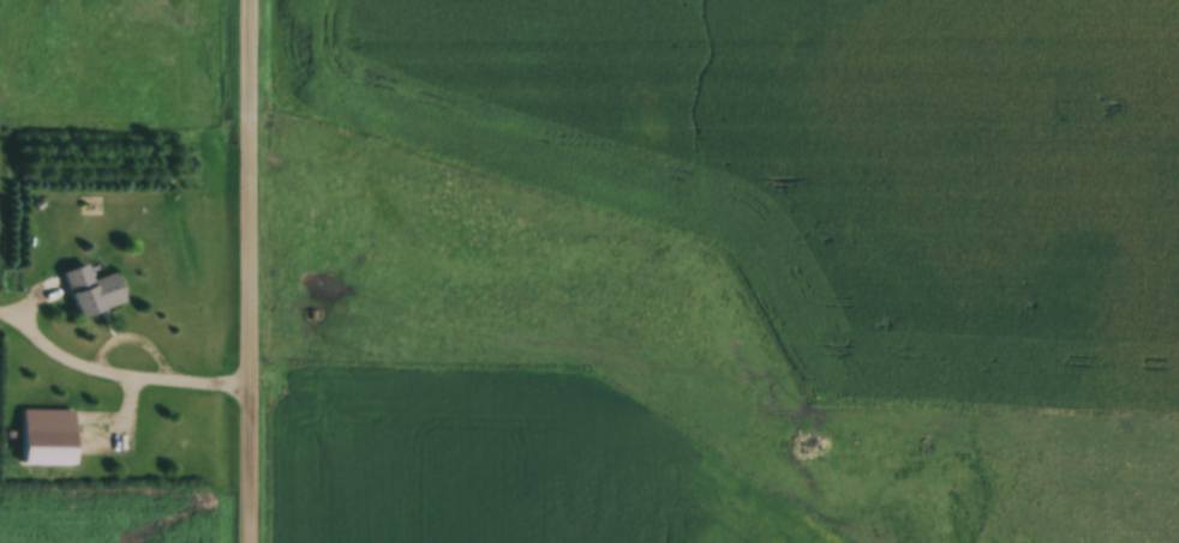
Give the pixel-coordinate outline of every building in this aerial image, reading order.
[(47,280),(70,336),(115,316),(101,283),(84,289),(74,269),(47,280)] [(8,430),(10,475),(64,473),(62,430),(8,430)]
